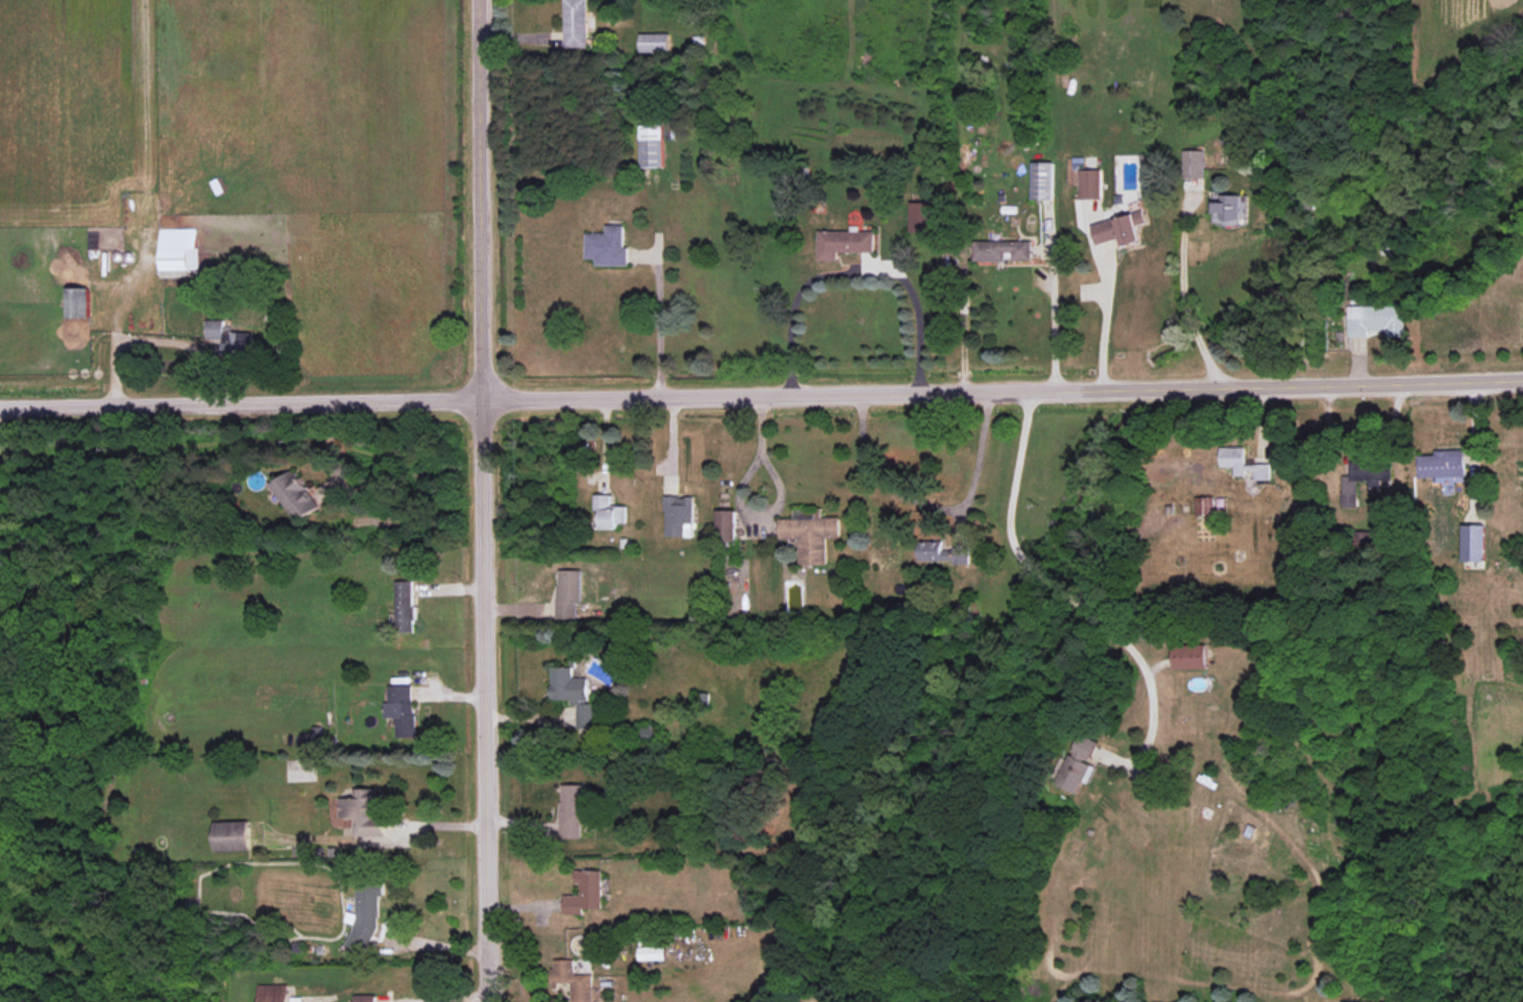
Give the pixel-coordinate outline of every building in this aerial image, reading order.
[(565,47),(588,47),(587,0),(564,0),(565,47)] [(640,52),(670,52),(669,33),(639,34),(640,52)] [(640,167),(663,167),(663,124),(640,125),(640,167)] [(1204,178),(1204,150),(1184,150),(1183,178),(1204,178)] [(1054,200),(1054,162),(1032,162),(1032,199),(1054,200)] [(1080,199),(1103,199),(1102,170),(1079,170),(1080,199)] [(1215,213),(1221,213),(1221,219),(1244,220),(1245,195),(1216,194),(1215,213)] [(933,231),(933,203),(911,202),(911,231),(933,231)] [(1092,225),(1097,245),(1120,239),(1122,248),(1143,242),(1139,225),(1148,222),(1145,210),(1092,225)] [(629,266),(629,246),(624,246),(625,225),(606,224),(606,233),(586,233),(586,259),(596,259),(596,265),(629,266)] [(818,261),(838,261),(838,252),(874,252),(875,231),(860,231),(860,226),(851,226),(851,231),(818,230),(818,261)] [(159,229),(160,277),(188,277),(188,269),(198,269),(198,228),(159,229)] [(1031,260),(1032,241),(974,240),(974,261),(1009,261),(1009,260),(1031,260)] [(67,288),(68,318),(90,317),(89,287),(67,288)] [(1350,337),(1369,336),(1369,330),(1386,330),(1386,337),(1404,336),(1404,305),(1350,306),(1350,337)] [(207,339),(223,339),(223,357),(253,358),(254,332),(226,332),(226,320),(207,320),(207,339)] [(1246,447),(1221,447),(1221,467),(1235,467),(1235,478),(1270,478),(1271,464),(1245,464),(1246,447)] [(1466,476),(1465,449),(1434,450),(1434,455),(1419,455),(1419,477),(1466,476)] [(1341,504),(1356,504),(1357,481),(1368,482),(1368,487),(1391,488),(1391,463),(1351,462),(1350,476),(1342,475),(1341,504)] [(320,508),(297,469),(274,482),(297,522),(320,508)] [(627,506),(610,506),(611,495),(595,494),(594,510),(601,510),(601,529),(618,529),(618,523),(626,523),(627,506)] [(665,536),(693,536),(694,497),(666,496),(665,536)] [(1215,497),(1196,497),(1196,515),(1215,515),(1215,497)] [(840,517),(822,517),(822,509),(793,509),(793,518),(779,519),(779,539),(799,538),(800,565),(827,565),(826,538),(840,537),(840,517)] [(736,510),(717,510),(717,540),(736,540),(736,510)] [(1462,561),(1485,561),(1485,525),(1463,524),(1462,561)] [(954,560),(954,564),(969,564),(968,545),(951,546),(952,550),(942,550),(942,540),(918,541),(919,562),(954,560)] [(581,570),(558,569),(557,618),(580,619),(581,570)] [(413,581),(395,581),(396,632),(414,632),(413,581)] [(1174,670),(1208,668),(1207,644),(1173,646),(1174,670)] [(552,701),(577,701),(577,729),(598,729),(598,703),(588,703),(588,677),(573,677),(573,667),(552,667),(552,701)] [(417,737),(416,702),(412,702),(411,685),(386,685),(387,718),(396,718),(396,737),(417,737)] [(1101,742),(1081,733),(1059,782),(1079,791),(1101,742)] [(586,785),(561,784),(560,838),(582,839),(582,819),(586,819),(586,785)] [(384,834),(384,815),(379,815),(378,788),(354,788),(354,798),(340,798),(340,818),(354,818),(354,834),(384,834)] [(215,851),(250,850),(249,820),(214,822),(215,851)] [(601,870),(577,870),(577,895),(563,895),(564,915),(583,914),(583,909),(602,908),(601,870)] [(346,947),(359,952),(367,952),(379,918),(379,895),(384,895),(384,882),(357,882),(356,886),(356,917),(346,947)] [(665,960),(665,947),(639,947),(639,960),(665,960)] [(592,1001),(592,974),(574,974),(574,960),(552,960),(551,983),(571,983),(571,1001),(592,1001)] [(287,984),(258,985),(258,1001),(287,1001),(287,984)]
